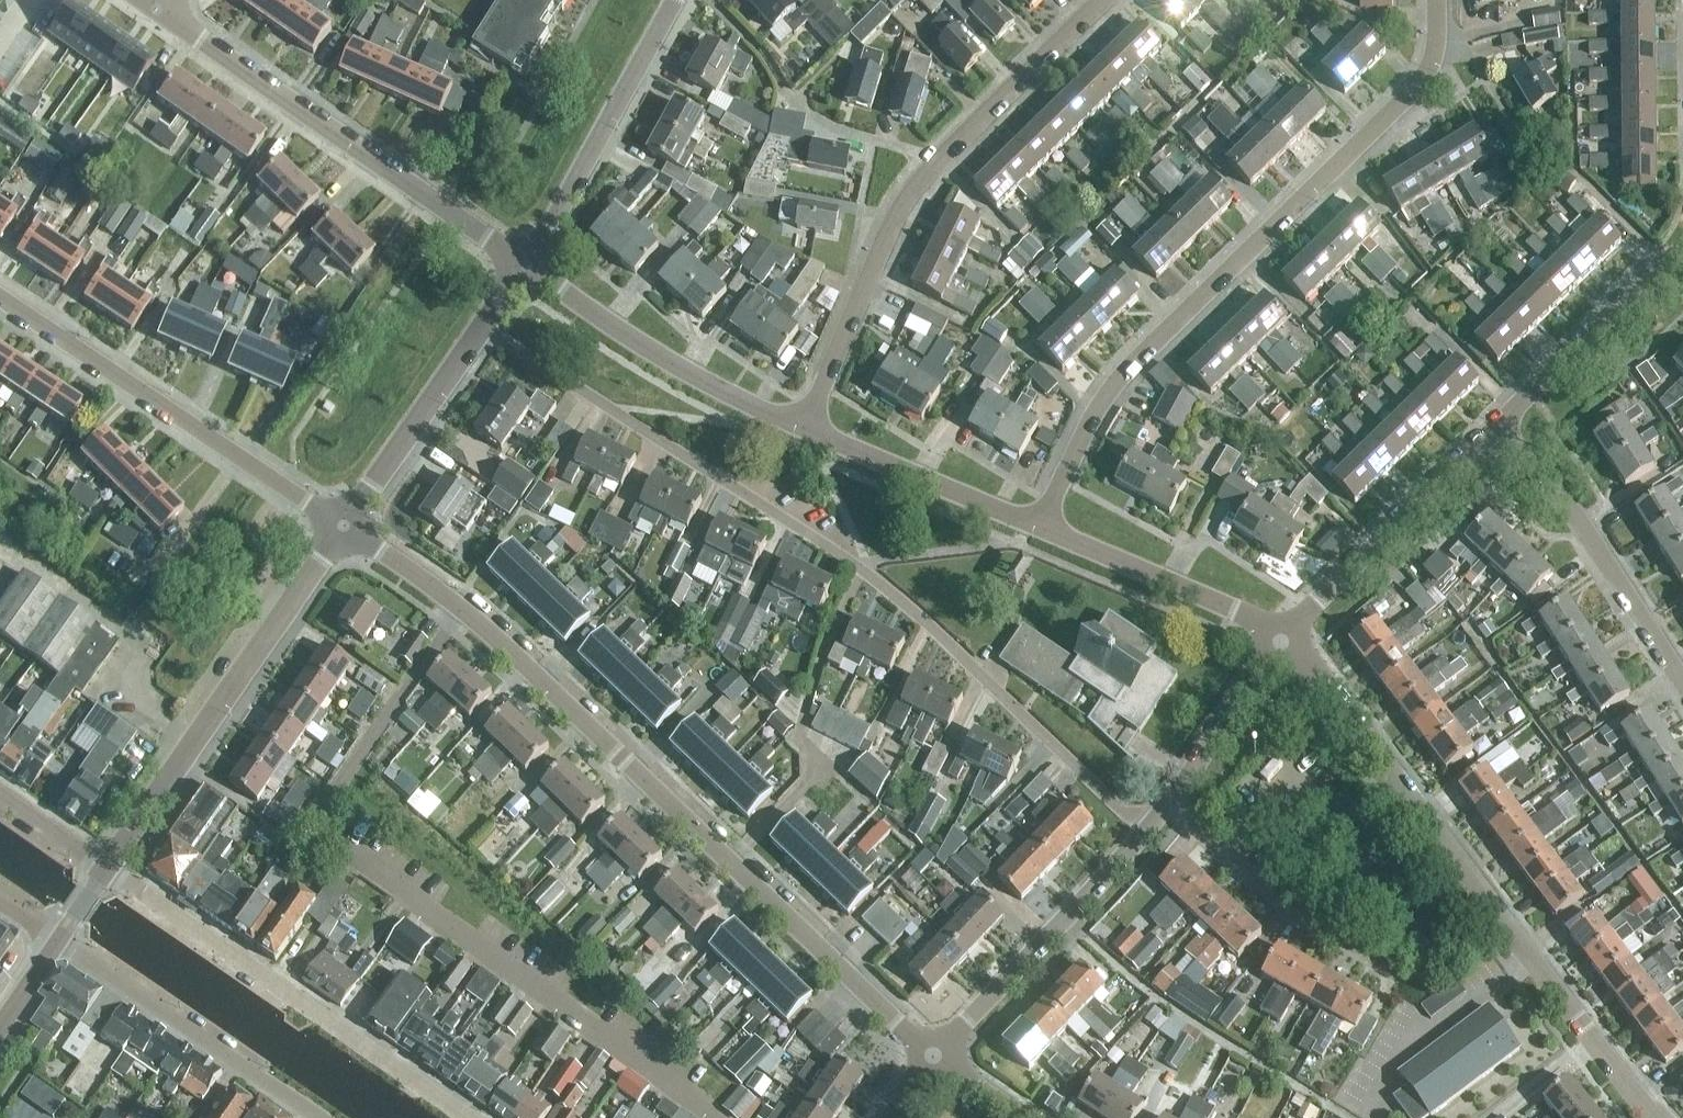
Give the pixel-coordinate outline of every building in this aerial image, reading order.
[(253,0),(234,0),(247,9),(253,0)] [(286,0),(253,0),(247,9),(269,24),(286,0)] [(319,0),(303,0),(299,7),(289,0),(286,0),(269,24),(291,40),(309,14),(319,0)] [(291,40),(313,55),(332,29),(319,21),(334,0),(319,0),(309,14),(291,40)] [(426,6),(416,0),(391,0),(419,17),(426,6)] [(503,15),(496,10),(484,28),(492,33),(480,51),(514,72),(522,61),(529,65),(548,34),(541,29),(555,7),(562,12),(569,0),(512,0),(503,15)] [(773,31),(769,35),(781,47),(794,35),(807,24),(795,11),(796,10),(798,8),(791,0),(745,0),(773,31)] [(932,14),(944,3),(940,0),(918,0),(932,14)] [(945,2),(966,23),(973,17),(997,42),(1015,25),(990,0),(948,0),(945,2)] [(1030,10),(1040,0),(1020,0),(1030,10)] [(1201,11),(1190,0),(1165,0),(1157,8),(1180,31),(1201,11)] [(1211,0),(1190,0),(1201,11),(1202,9),(1225,33),(1234,25),(1219,10),(1220,9),(1211,0)] [(1254,5),(1249,0),(1232,0),(1245,13),(1254,5)] [(1360,8),(1392,8),(1392,0),(1360,0),(1360,8)] [(1654,14),(1654,0),(1621,0),(1621,15),(1654,14)] [(71,3),(48,36),(69,51),(92,17),(71,3)] [(881,4),(856,29),(850,35),(862,46),(892,15),(881,4)] [(1534,30),(1562,25),(1560,9),(1531,15),(1534,30)] [(364,37),(375,17),(364,10),(351,30),(364,37)] [(838,10),(826,20),(844,39),(855,29),(838,10)] [(1356,21),(1335,13),(1330,25),(1348,32),(1354,26),(1356,21)] [(1589,26),(1611,25),(1611,13),(1589,13),(1589,26)] [(1622,44),(1654,43),(1654,14),(1621,15),(1622,44)] [(385,40),(392,25),(391,25),(393,21),(383,16),(368,51),(353,45),(340,74),(365,85),(378,56),(385,40)] [(92,17),(69,51),(90,65),(113,31),(92,17)] [(955,31),(941,17),(931,27),(945,42),(939,48),(965,74),(982,57),(956,31),(955,31)] [(826,20),(815,30),(833,50),(844,39),(826,20)] [(1276,36),(1295,56),(1308,45),(1289,24),(1276,36)] [(392,25),(385,40),(397,44),(403,30),(392,25)] [(1118,46),(1141,69),(1164,93),(1173,84),(1158,69),(1159,68),(1150,60),(1161,49),(1139,26),(1118,46)] [(1326,51),(1335,42),(1320,26),(1310,35),(1326,51)] [(1525,46),(1558,40),(1556,28),(1523,33),(1525,46)] [(1204,54),(1213,45),(1198,30),(1189,38),(1204,54)] [(113,31),(90,65),(111,79),(134,45),(113,31)] [(1342,51),(1365,74),(1386,53),(1363,31),(1342,51)] [(1589,54),(1612,54),(1611,41),(1589,41),(1589,54)] [(415,107),(442,46),(431,42),(416,73),(403,67),(390,96),(415,107)] [(929,64),(931,57),(917,42),(912,59),(910,58),(903,83),(901,82),(891,117),(914,124),(924,89),(923,89),(930,64),(929,64)] [(1622,72),(1654,72),(1654,43),(1622,44),(1622,72)] [(134,45),(111,79),(131,94),(155,61),(134,45)] [(442,46),(415,107),(440,118),(453,89),(440,84),(448,63),(461,69),(468,56),(454,49),(453,51),(442,46)] [(733,60),(707,46),(688,80),(717,96),(730,70),(745,78),(753,62),(737,54),(733,60)] [(1098,66),(1120,89),(1127,83),(1141,69),(1118,46),(1098,66)] [(878,74),(884,55),(865,50),(859,68),(858,68),(847,104),(870,111),(881,75),(878,74)] [(1343,95),(1365,74),(1342,51),(1321,72),(1343,95)] [(390,96),(403,67),(378,56),(365,85),(390,96)] [(1532,112),(1555,98),(1543,78),(1556,71),(1548,58),(1534,66),(1536,70),(1514,83),(1532,112)] [(1109,100),(1120,89),(1098,66),(1077,86),(1099,109),(1109,100)] [(1200,94),(1211,83),(1194,66),(1183,77),(1200,94)] [(1253,76),(1307,131),(1326,112),(1303,89),(1292,100),(1261,68),(1253,76)] [(1589,83),(1612,83),(1612,71),(1589,70),(1589,83)] [(1622,101),(1655,101),(1654,72),(1622,72),(1622,101)] [(156,101),(179,117),(197,90),(175,75),(156,101)] [(1289,149),(1307,131),(1253,76),(1246,83),(1277,115),(1266,126),(1289,149)] [(1079,129),(1099,109),(1077,86),(1056,107),(1079,129)] [(201,132),(220,105),(197,90),(179,117),(160,143),(171,150),(190,124),(201,132)] [(1136,90),(1128,97),(1144,113),(1151,105),(1136,90)] [(24,114),(32,103),(25,98),(17,109),(24,114)] [(1589,112),(1590,112),(1611,112),(1611,99),(1589,99),(1589,112)] [(770,137),(773,121),(765,117),(735,100),(727,115),(749,127),(750,127),(757,131),(770,137)] [(1623,129),(1655,129),(1655,101),(1622,101),(1623,129)] [(32,119),(40,108),(32,103),(24,114),(32,119)] [(659,128),(710,153),(714,145),(702,139),(703,136),(697,132),(704,120),(675,104),(672,109),(670,108),(659,128)] [(224,148),(242,120),(220,105),(201,132),(224,148)] [(1289,149),(1266,126),(1255,137),(1242,123),(1224,105),(1215,113),(1270,168),(1289,149)] [(1058,150),(1079,129),(1056,107),(1036,127),(1058,150)] [(1115,110),(1108,118),(1123,133),(1131,126),(1115,110)] [(773,121),(770,137),(791,141),(787,163),(809,167),(809,169),(845,176),(849,157),(850,152),(814,145),(813,147),(802,145),(807,118),(775,111),(773,121)] [(1250,187),(1270,168),(1215,113),(1208,120),(1227,140),(1239,152),(1228,163),(1250,187)] [(750,127),(749,127),(727,115),(720,127),(743,139),(750,127)] [(2,138),(11,124),(0,117),(0,137),(2,138)] [(1195,144),(1208,131),(1195,117),(1182,130),(1195,144)] [(215,161),(206,175),(215,181),(233,154),(245,163),(265,135),(242,120),(224,148),(215,161)] [(66,142),(73,131),(66,126),(59,137),(66,142)] [(1038,170),(1058,150),(1036,127),(1015,147),(1038,170)] [(1590,140),(1612,140),(1612,127),(1590,127),(1590,140)] [(706,161),(710,153),(659,128),(648,149),(650,150),(648,154),(667,164),(677,169),(677,168),(685,172),(694,155),(706,161)] [(1101,153),(1110,144),(1095,129),(1086,138),(1101,153)] [(1623,159),(1655,158),(1655,129),(1623,129),(1623,159)] [(1452,144),(1469,172),(1506,150),(1493,131),(1480,140),(1474,130),(1452,144)] [(73,147),(81,137),(73,131),(66,142),(73,147)] [(94,166),(107,148),(96,140),(83,159),(94,166)] [(1474,181),(1469,172),(1452,144),(1430,157),(1448,186),(1460,178),(1479,210),(1489,205),(1474,181)] [(1026,181),(1038,170),(1015,147),(995,167),(1017,190),(1025,198),(1040,213),(1049,204),(1026,181)] [(47,148),(35,165),(50,175),(62,158),(47,148)] [(1081,173),(1090,164),(1075,149),(1066,158),(1081,173)] [(206,175),(215,161),(204,153),(194,167),(206,175)] [(1589,169),(1611,169),(1611,156),(1589,156),(1589,169)] [(1435,194),(1448,186),(1430,157),(1407,171),(1425,200),(1426,199),(1431,208),(1430,208),(1444,232),(1455,226),(1435,194)] [(1655,158),(1623,159),(1623,188),(1656,187),(1655,158)] [(1159,168),(1179,188),(1187,180),(1167,160),(1159,168)] [(276,203),(298,180),(278,161),(256,183),(266,194),(244,217),(253,226),(265,214),(264,213),(275,202),(276,203)] [(661,175),(677,183),(687,189),(693,176),(685,172),(677,168),(677,169),(667,164),(661,175)] [(996,210),(1017,190),(995,167),(974,187),(996,210)] [(1568,196),(1577,182),(1555,167),(1545,182),(1568,196)] [(1170,196),(1179,188),(1159,168),(1151,176),(1170,196)] [(1498,168),(1484,175),(1491,186),(1498,198),(1511,190),(1504,178),(1498,168)] [(613,256),(636,230),(624,219),(653,186),(668,194),(677,183),(661,175),(651,169),(628,196),(624,192),(617,191),(608,202),(609,206),(614,211),(592,237),(613,256)] [(1061,193),(1070,184),(1055,169),(1046,178),(1061,193)] [(1416,205),(1425,200),(1407,171),(1384,186),(1402,214),(1416,205)] [(1474,181),(1489,205),(1499,199),(1484,175),(1474,181)] [(710,204),(721,212),(726,215),(735,201),(718,190),(693,176),(687,189),(699,196),(710,204)] [(265,214),(253,226),(262,235),(285,211),(295,222),(317,199),(298,180),(276,203),(275,202),(264,213),(265,214)] [(773,186),(749,182),(746,181),(744,196),(774,202),(776,187),(773,186)] [(1191,200),(1213,223),(1232,204),(1210,181),(1191,200)] [(140,188),(133,183),(126,194),(134,199),(140,188)] [(110,206),(115,199),(96,187),(91,194),(110,206)] [(938,236),(967,250),(997,266),(1002,254),(984,245),(984,244),(973,239),(980,224),(973,221),(977,212),(959,194),(951,210),(938,236)] [(690,229),(710,204),(699,196),(680,220),(690,229)] [(14,218),(17,220),(27,204),(17,197),(8,211),(0,205),(0,240),(14,218)] [(1195,242),(1172,219),(1161,229),(1130,197),(1123,205),(1141,225),(1153,237),(1176,260),(1195,242)] [(1578,241),(1600,263),(1621,243),(1575,197),(1567,205),(1581,220),(1580,221),(1589,230),(1578,241)] [(116,198),(115,199),(110,206),(98,225),(113,235),(131,208),(116,198)] [(1425,200),(1416,205),(1435,238),(1444,232),(1430,208),(1431,208),(1426,199),(1425,200)] [(1195,242),(1213,223),(1191,200),(1172,219),(1195,242)] [(801,206),(783,203),(779,222),(798,225),(797,228),(834,235),(838,212),(801,205),(801,206)] [(700,238),(721,212),(710,204),(690,229),(700,238)] [(1157,279),(1176,260),(1153,237),(1141,225),(1123,205),(1114,213),(1133,232),(1134,231),(1146,244),(1134,256),(1157,279)] [(1339,225),(1362,248),(1380,230),(1358,207),(1339,225)] [(202,245),(221,217),(208,208),(189,237),(202,245)] [(1020,234),(1029,225),(1014,210),(1005,218),(1020,234)] [(131,244),(146,220),(132,211),(117,235),(131,244)] [(40,271),(59,244),(42,233),(51,220),(41,213),(31,229),(33,230),(16,255),(40,271)] [(193,222),(180,213),(170,227),(184,236),(193,222)] [(331,257),(353,234),(333,215),(311,238),(331,257)] [(1562,240),(1570,231),(1556,215),(1546,225),(1562,240)] [(1112,248),(1122,238),(1107,222),(1096,232),(1112,248)] [(1343,266),(1362,248),(1339,225),(1320,243),(1343,266)] [(1065,261),(1119,316),(1138,297),(1132,290),(1139,283),(1124,266),(1105,284),(1075,255),(1092,240),(1082,229),(1059,251),(1066,260),(1065,261)] [(636,230),(613,256),(635,275),(658,248),(636,230)] [(353,234),(331,257),(350,276),(373,253),(353,234)] [(955,276),(967,250),(938,236),(925,262),(955,276)] [(1019,246),(1034,261),(1044,251),(1029,236),(1019,246)] [(1550,252),(1534,236),(1525,245),(1541,260),(1550,252)] [(753,274),(772,245),(760,237),(741,266),(753,274)] [(1580,284),(1600,263),(1578,241),(1557,261),(1580,284)] [(59,244),(40,271),(65,287),(82,262),(84,264),(94,248),(84,242),(75,255),(59,244)] [(1324,285),(1343,266),(1320,243),(1301,262),(1324,285)] [(681,301),(705,274),(693,263),(702,253),(693,245),(660,282),(681,301)] [(796,254),(772,245),(753,274),(751,276),(762,284),(761,286),(762,286),(763,285),(766,288),(770,282),(767,280),(776,267),(784,272),(796,254)] [(1022,272),(1034,261),(1019,246),(1007,258),(1009,260),(1012,263),(1017,267),(1020,270),(1022,272)] [(225,268),(255,284),(261,271),(232,255),(225,268)] [(1521,280),(1530,271),(1515,255),(1505,265),(1521,280)] [(1382,283),(1389,276),(1369,256),(1363,263),(1382,283)] [(108,316),(126,288),(109,277),(118,264),(108,258),(97,273),(100,275),(83,300),(108,316)] [(1022,272),(1020,270),(1017,267),(1012,263),(1009,260),(1002,267),(1018,281),(1024,274),(1022,272)] [(782,305),(754,345),(778,361),(798,332),(789,326),(800,309),(819,281),(825,267),(812,261),(782,305)] [(1100,334),(1119,316),(1065,261),(1058,268),(1090,299),(1078,311),(1100,334)] [(1559,304),(1580,284),(1557,261),(1537,281),(1559,304)] [(705,274),(681,301),(702,320),(727,293),(719,286),(730,273),(717,262),(705,274)] [(954,277),(925,262),(912,288),(972,318),(977,306),(959,297),(959,296),(948,290),(954,277)] [(1305,303),(1324,285),(1301,262),(1282,280),(1305,303)] [(319,269),(308,280),(316,288),(327,277),(319,269)] [(984,291),(989,280),(970,269),(964,281),(984,291)] [(1501,301),(1509,292),(1494,276),(1485,286),(1501,301)] [(1538,324),(1559,304),(1537,281),(1516,302),(1538,324)] [(210,291),(183,351),(210,363),(224,331),(209,324),(225,288),(214,283),(210,291)] [(1332,293),(1351,313),(1360,304),(1342,284),(1332,293)] [(258,285),(253,296),(265,302),(270,291),(258,285)] [(126,288),(108,316),(132,332),(148,307),(150,308),(161,292),(151,286),(142,299),(126,288)] [(171,308),(157,339),(183,351),(210,291),(200,286),(187,315),(171,308)] [(1029,296),(1048,317),(1056,309),(1036,289),(1029,296)] [(754,345),(782,305),(759,290),(752,300),(751,299),(731,329),(754,345)] [(232,292),(223,314),(238,320),(246,298),(232,292)] [(1344,320),(1351,313),(1332,293),(1325,300),(1344,320)] [(1039,325),(1048,317),(1029,296),(1020,305),(1039,325)] [(1480,321),(1489,311),(1474,296),(1464,305),(1480,321)] [(1244,317),(1294,368),(1303,360),(1276,332),(1286,322),(1263,299),(1244,317)] [(241,339),(227,371),(251,381),(254,382),(286,306),(273,301),(259,332),(262,334),(257,346),(241,339)] [(1518,344),(1538,324),(1516,302),(1495,322),(1518,344)] [(286,306),(254,382),(257,384),(280,394),(294,363),(279,356),(298,312),(286,306)] [(915,354),(925,360),(940,335),(948,322),(916,306),(910,318),(930,328),(915,354)] [(1081,353),(1100,334),(1078,311),(1058,330),(1081,353)] [(1286,376),(1294,368),(1244,317),(1225,335),(1248,358),(1260,347),(1286,376)] [(1008,332),(989,319),(981,332),(1000,344),(1008,332)] [(1497,365),(1518,344),(1495,322),(1475,342),(1497,365)] [(1062,372),(1081,353),(1058,330),(1039,349),(1062,372)] [(806,358),(818,340),(804,331),(792,349),(806,358)] [(1347,361),(1357,350),(1341,334),(1330,345),(1347,361)] [(1238,368),(1248,358),(1225,335),(1207,354),(1229,377),(1236,384),(1257,405),(1266,396),(1246,376),(1245,376),(1238,368)] [(1440,360),(1449,351),(1434,335),(1424,345),(1440,360)] [(982,337),(971,354),(979,359),(971,370),(982,378),(1001,349),(991,342),(982,337)] [(897,407),(916,376),(902,368),(909,355),(899,349),(892,362),(891,361),(873,392),(897,407)] [(983,405),(971,425),(981,431),(979,435),(995,444),(997,441),(1014,412),(1000,404),(1006,393),(997,388),(1017,359),(1001,349),(982,378),(986,381),(975,400),(983,405)] [(13,359),(0,350),(0,379),(13,359)] [(1210,395),(1229,377),(1207,354),(1188,372),(1210,395)] [(1419,381),(1428,371),(1413,356),(1403,365),(1419,381)] [(1674,366),(1682,375),(1682,358),(1674,366)] [(36,374),(13,359),(0,379),(0,389),(3,384),(16,393),(21,396),(36,374)] [(1435,380),(1458,404),(1478,383),(1456,360),(1435,380)] [(916,376),(897,407),(921,421),(940,391),(929,384),(938,368),(926,361),(916,376)] [(1649,391),(1660,383),(1646,364),(1635,372),(1649,391)] [(1048,395),(1058,385),(1038,365),(1028,375),(1048,395)] [(1339,373),(1327,385),(1337,395),(1349,383),(1339,373)] [(14,415),(25,399),(38,407),(44,411),(58,389),(36,374),(21,396),(16,393),(6,410),(14,415)] [(1399,400),(1408,391),(1393,375),(1383,384),(1399,400)] [(1437,424),(1458,404),(1435,380),(1415,401),(1437,424)] [(1682,395),(1682,380),(1659,402),(1666,411),(1682,395)] [(1249,411),(1257,405),(1236,384),(1230,390),(1249,411)] [(1180,434),(1187,421),(1197,403),(1171,388),(1153,419),(1180,434)] [(44,411),(38,407),(29,423),(38,428),(48,414),(66,426),(81,405),(58,389),(44,411)] [(517,429),(518,427),(528,412),(545,424),(556,408),(538,395),(529,407),(505,390),(490,412),(517,429)] [(1014,412),(997,441),(1005,446),(1003,449),(1019,459),(1038,427),(1025,419),(1034,404),(1033,403),(1037,397),(1029,392),(1025,399),(1023,397),(1014,412)] [(1379,420),(1387,411),(1372,395),(1363,404),(1379,420)] [(1666,411),(1672,420),(1682,410),(1682,395),(1666,411)] [(1638,445),(1636,442),(1627,427),(1643,416),(1638,408),(1634,411),(1626,399),(1594,420),(1603,434),(1594,440),(1609,463),(1638,445)] [(1416,444),(1437,424),(1415,401),(1394,421),(1416,444)] [(1289,414),(1281,406),(1270,417),(1278,425),(1289,414)] [(1130,410),(1122,437),(1141,442),(1149,416),(1130,410)] [(533,438),(518,427),(517,429),(490,412),(475,433),(501,451),(513,434),(517,437),(516,438),(528,446),(533,438)] [(1358,440),(1367,431),(1352,415),(1342,425),(1358,440)] [(1396,464),(1416,444),(1394,421),(1373,441),(1396,464)] [(558,453),(573,431),(560,423),(545,445),(558,453)] [(1638,445),(1609,463),(1625,487),(1653,469),(1642,451),(1658,440),(1653,431),(1636,442),(1638,445)] [(100,475),(123,451),(103,432),(80,455),(100,475)] [(1331,435),(1322,444),(1338,460),(1345,452),(1346,451),(1331,435)] [(598,478),(612,449),(589,437),(574,466),(570,465),(562,481),(572,486),(580,469),(596,477),(598,478)] [(1375,484),(1396,464),(1373,441),(1353,460),(1353,461),(1375,484)] [(1143,500),(1169,454),(1156,447),(1147,463),(1132,455),(1116,486),(1143,500)] [(1226,483),(1241,457),(1228,448),(1212,474),(1226,483)] [(598,478),(596,477),(588,494),(596,498),(602,486),(600,485),(603,480),(621,490),(636,460),(612,449),(598,478)] [(119,495),(143,471),(123,451),(100,475),(119,495)] [(1169,454),(1143,500),(1169,515),(1186,485),(1165,473),(1167,468),(1173,471),(1179,460),(1169,454)] [(29,467),(26,474),(36,481),(44,468),(34,461),(29,467)] [(1332,481),(1354,504),(1375,484),(1353,461),(1332,481)] [(518,476),(506,467),(494,483),(520,501),(533,481),(521,472),(518,476)] [(139,515),(163,491),(143,471),(119,495),(112,503),(120,511),(128,503),(139,515)] [(1255,491),(1232,476),(1216,500),(1239,515),(1255,491)] [(1285,564),(1304,535),(1289,525),(1291,521),(1299,508),(1307,497),(1319,507),(1330,496),(1310,476),(1299,487),(1289,502),(1259,547),(1285,564)] [(664,518),(679,490),(654,478),(640,506),(637,505),(629,522),(637,526),(640,521),(657,529),(663,517),(664,518)] [(486,506),(471,495),(471,494),(449,479),(433,502),(429,499),(419,514),(445,532),(452,522),(467,533),(486,506)] [(1678,514),(1668,500),(1682,491),(1682,488),(1678,481),(1661,492),(1662,494),(1635,512),(1650,535),(1679,517),(1678,514)] [(80,503),(89,489),(78,482),(70,497),(80,503)] [(554,493),(539,483),(526,502),(541,512),(554,493)] [(89,489),(80,503),(90,509),(98,496),(89,489)] [(509,516),(518,503),(496,489),(488,501),(509,516)] [(663,517),(657,529),(654,534),(663,539),(669,526),(667,525),(669,521),(687,530),(702,502),(679,490),(664,518),(663,517)] [(163,491),(139,515),(131,523),(141,532),(149,524),(159,534),(183,511),(163,491)] [(1259,547),(1289,502),(1278,495),(1268,511),(1253,501),(1234,530),(1259,547)] [(1678,514),(1679,517),(1650,535),(1666,559),(1682,548),(1682,511),(1678,514)] [(607,546),(619,521),(601,512),(588,537),(607,546)] [(1486,561),(1509,537),(1488,518),(1466,541),(1464,539),(1450,555),(1457,562),(1471,547),(1484,559),(1486,561)] [(729,559),(743,531),(719,519),(697,564),(719,575),(727,558),(729,559)] [(619,521),(607,546),(622,553),(634,529),(619,521)] [(119,543),(127,528),(117,522),(108,536),(119,543)] [(127,528),(119,543),(130,549),(138,535),(127,528)] [(560,535),(559,537),(566,545),(565,546),(576,556),(589,541),(568,528),(560,535)] [(727,558),(719,575),(744,588),(753,571),(767,543),(743,531),(729,559),(727,558)] [(527,607),(549,585),(535,571),(540,566),(543,569),(565,546),(566,545),(559,537),(558,538),(546,550),(509,589),(527,607)] [(1506,581),(1529,556),(1509,537),(1486,561),(1484,559),(1470,574),(1477,581),(1491,566),(1504,578),(1506,581)] [(546,550),(539,544),(528,555),(531,557),(526,562),(512,548),(490,571),(509,589),(546,550)] [(678,575),(690,551),(677,545),(665,568),(678,575)] [(1666,559),(1681,583),(1682,581),(1682,548),(1666,559)] [(116,567),(125,572),(131,562),(122,556),(116,567)] [(1437,585),(1441,582),(1452,570),(1438,556),(1423,571),(1437,585)] [(1506,581),(1504,578),(1490,593),(1496,599),(1510,584),(1527,600),(1550,575),(1529,556),(1506,581)] [(1021,558),(1008,583),(1022,590),(1035,565),(1021,558)] [(793,607),(810,573),(786,561),(772,589),(770,588),(758,612),(749,607),(736,632),(728,648),(723,659),(734,667),(742,652),(748,655),(771,607),(775,609),(775,613),(785,618),(791,606),(793,607)] [(607,564),(600,571),(607,578),(616,569),(609,562),(607,564)] [(589,566),(580,576),(587,582),(596,573),(589,566)] [(793,607),(791,606),(785,618),(798,624),(805,610),(799,607),(801,603),(820,612),(834,585),(810,573),(793,607)] [(0,605),(0,639),(74,691),(81,696),(119,643),(21,575),(0,605)] [(680,611),(693,583),(678,577),(664,604),(680,611)] [(568,603),(584,586),(577,579),(566,590),(568,593),(563,598),(549,585),(527,607),(546,626),(568,603)] [(1428,594),(1434,588),(1428,581),(1422,587),(1428,594)] [(1405,594),(1419,611),(1424,618),(1436,608),(1417,584),(1405,594)] [(568,603),(546,626),(565,644),(587,621),(573,607),(578,602),(580,604),(591,593),(584,586),(568,603)] [(749,607),(750,604),(734,596),(712,641),(728,648),(736,632),(749,607)] [(381,616),(358,600),(339,627),(362,644),(376,624),(391,634),(399,623),(383,612),(381,616)] [(1555,644),(1583,626),(1568,602),(1541,620),(1539,617),(1521,629),(1527,637),(1543,626),(1553,641),(1555,644)] [(1425,620),(1419,611),(1386,636),(1368,612),(1350,625),(1358,636),(1349,643),(1366,665),(1419,626),(1418,625),(1425,620)] [(1068,676),(1084,687),(1102,699),(1087,721),(1101,735),(1113,716),(1139,733),(1177,677),(1150,658),(1156,648),(1109,617),(1076,664),(1068,676)] [(867,660),(881,632),(857,620),(849,635),(843,632),(828,662),(840,668),(844,662),(860,670),(865,659),(867,660)] [(1382,686),(1409,666),(1400,654),(1425,635),(1419,626),(1366,665),(1382,686)] [(1570,667),(1598,649),(1583,626),(1555,644),(1553,641),(1536,651),(1542,661),(1559,650),(1568,664),(1570,667)] [(1068,676),(1076,664),(1022,627),(1000,661),(1070,708),(1084,687),(1068,676)] [(581,659),(600,677),(637,638),(630,632),(620,642),(623,645),(618,650),(603,636),(581,659)] [(860,670),(856,676),(865,680),(871,668),(869,667),(871,662),(890,672),(904,643),(881,632),(867,660),(865,659),(860,670)] [(411,665),(428,642),(417,635),(401,658),(411,665)] [(637,638),(600,677),(619,695),(641,672),(627,658),(631,654),(634,656),(644,646),(637,638)] [(309,670),(337,689),(348,674),(353,677),(358,669),(353,666),(325,647),(309,670)] [(1585,691),(1614,673),(1598,649),(1570,667),(1568,664),(1551,675),(1557,684),(1574,673),(1583,687),(1585,691)] [(426,725),(470,675),(449,657),(427,681),(439,691),(417,716),(426,725)] [(1398,707),(1450,668),(1443,659),(1418,678),(1409,666),(1382,686),(1398,707)] [(1414,729),(1441,709),(1432,697),(1468,670),(1461,660),(1450,668),(1398,707),(1414,729)] [(660,690),(638,713),(656,731),(679,708),(664,695),(669,690),(671,692),(690,673),(683,666),(675,674),(660,690)] [(660,690),(675,674),(668,667),(657,678),(660,681),(655,686),(641,672),(619,695),(638,713),(660,690)] [(379,699),(389,685),(364,668),(355,682),(379,699)] [(309,670),(294,692),(322,712),(328,702),(337,689),(309,670)] [(715,688),(733,706),(750,690),(732,671),(715,688)] [(778,705),(790,692),(767,672),(754,684),(778,705)] [(1585,691),(1583,687),(1566,698),(1572,707),(1589,696),(1600,714),(1629,696),(1614,673),(1585,691)] [(470,675),(426,725),(435,733),(458,708),(470,719),(492,694),(470,675)] [(926,716),(939,688),(915,676),(908,691),(903,689),(886,725),(900,733),(912,709),(924,715),(926,716)] [(926,716),(924,715),(915,733),(916,733),(912,742),(923,748),(936,721),(949,727),(963,700),(939,688),(926,716)] [(355,701),(369,711),(376,700),(362,691),(355,701)] [(321,722),(325,715),(322,712),(294,692),(278,715),(306,735),(316,720),(321,722)] [(40,700),(32,694),(18,714),(20,715),(14,723),(0,713),(0,757),(40,700)] [(1495,723),(1518,706),(1510,694),(1486,711),(1495,723)] [(0,757),(0,771),(13,779),(37,744),(37,743),(43,734),(58,713),(59,712),(40,699),(40,700),(0,757)] [(362,721),(369,711),(355,701),(348,711),(362,721)] [(1430,750),(1482,711),(1475,702),(1450,720),(1441,709),(1414,729),(1430,750)] [(835,740),(848,716),(824,704),(812,728),(835,740)] [(59,808),(57,811),(80,827),(80,826),(106,790),(97,783),(118,752),(122,754),(137,733),(96,705),(81,726),(101,740),(79,772),(83,774),(59,808)] [(506,753),(529,729),(508,709),(485,733),(496,743),(473,769),(482,777),(506,753)] [(423,726),(407,711),(397,722),(413,737),(423,726)] [(1482,711),(1430,750),(1447,773),(1474,752),(1464,739),(1489,720),(1482,711)] [(783,739),(794,727),(778,712),(767,724),(783,739)] [(58,713),(43,734),(49,738),(64,717),(58,714),(58,713)] [(1637,755),(1665,737),(1650,713),(1623,731),(1621,729),(1604,740),(1609,748),(1626,737),(1636,753),(1637,755)] [(262,738),(290,757),(296,749),(306,735),(278,715),(262,738)] [(848,716),(835,740),(858,752),(864,742),(871,728),(848,716)] [(691,765),(713,741),(729,725),(722,718),(706,734),(695,723),(672,747),(691,765)] [(1592,729),(1585,718),(1562,733),(1570,745),(1592,729)] [(710,783),(732,759),(718,746),(723,741),(725,744),(737,732),(731,726),(729,725),(713,741),(691,765),(710,783)] [(432,750),(443,762),(467,740),(455,728),(432,750)] [(506,753),(482,777),(490,785),(514,761),(526,773),(549,749),(529,729),(506,753)] [(984,773),(998,745),(974,733),(960,761),(957,760),(948,777),(957,782),(966,764),(982,772),(984,773)] [(323,747),(337,756),(344,745),(330,736),(323,747)] [(1652,779),(1680,761),(1665,737),(1637,755),(1636,753),(1619,764),(1624,772),(1641,761),(1651,776),(1652,779)] [(284,766),(290,757),(262,738),(246,760),(274,780),(275,779),(284,766)] [(864,742),(858,752),(866,757),(867,756),(868,758),(874,746),(864,742)] [(37,744),(13,779),(29,791),(47,768),(55,756),(37,744)] [(729,801),(766,762),(776,751),(769,744),(749,764),(743,770),(732,759),(710,783),(729,801)] [(936,779),(950,752),(937,745),(923,772),(936,779)] [(984,773),(982,772),(973,790),(992,800),(1007,785),(1021,756),(998,745),(984,773)] [(330,766),(337,756),(323,747),(316,757),(330,766)] [(877,801),(890,777),(868,758),(867,756),(866,757),(849,776),(877,801)] [(282,784),(275,779),(274,780),(246,760),(230,784),(258,803),(268,788),(277,794),(282,784)] [(1475,811),(1502,791),(1517,780),(1529,771),(1521,761),(1495,781),(1486,769),(1459,789),(1475,811)] [(1682,792),(1682,765),(1680,761),(1652,779),(1651,776),(1634,787),(1639,795),(1656,784),(1665,799),(1667,802),(1682,792)] [(767,763),(766,762),(751,778),(729,801),(748,819),(770,796),(758,784),(774,769),(767,763)] [(585,783),(565,764),(529,800),(540,811),(530,821),(539,831),(562,807),(585,783)] [(824,792),(842,808),(861,787),(843,771),(824,792)] [(1529,771),(1517,780),(1524,789),(1535,781),(1529,771)] [(1053,787),(1041,775),(1022,795),(1034,806),(1053,787)] [(292,792),(306,802),(313,791),(299,782),(292,792)] [(562,807),(539,831),(548,839),(570,815),(582,827),(605,803),(585,783),(562,807)] [(224,833),(231,824),(239,811),(204,786),(185,813),(167,839),(167,840),(151,863),(154,865),(148,874),(181,897),(201,911),(226,875),(231,868),(221,862),(233,845),(220,836),(222,833),(224,833)] [(430,820),(444,804),(424,786),(410,802),(430,820)] [(1491,832),(1518,812),(1502,791),(1475,811),(1491,832)] [(299,811),(306,802),(292,792),(285,802),(299,811)] [(1665,799),(1648,810),(1654,819),(1671,808),(1682,826),(1682,825),(1682,792),(1667,802),(1665,799)] [(922,847),(946,804),(929,795),(908,834),(922,847)] [(517,796),(501,812),(512,822),(527,806),(517,796)] [(1022,808),(1016,802),(1006,811),(1013,818),(1022,808)] [(293,819),(299,811),(287,803),(281,811),(293,819)] [(285,831),(293,819),(271,804),(263,816),(285,831)] [(1037,811),(1075,845),(1093,826),(1070,804),(1057,818),(1053,814),(1054,813),(1044,804),(1037,811)] [(1507,854),(1561,814),(1553,805),(1527,824),(1518,812),(1491,832),(1507,854)] [(1057,864),(1075,845),(1037,811),(1031,818),(1041,827),(1042,826),(1046,829),(1033,842),(1057,864)] [(1523,875),(1550,855),(1542,844),(1557,832),(1556,831),(1568,823),(1561,814),(1507,854),(1523,875)] [(791,861),(829,822),(828,822),(823,816),(812,828),(814,830),(810,834),(795,820),(779,836),(773,843),(791,861)] [(609,853),(586,876),(596,885),(618,862),(642,838),(621,818),(598,842),(609,853)] [(810,879),(833,856),(819,843),(823,838),(826,841),(837,830),(829,822),(791,861),(810,879)] [(282,836),(265,825),(252,845),(269,856),(282,836)] [(943,866),(968,841),(954,828),(937,859),(943,866)] [(1057,864),(1033,842),(1020,855),(1017,852),(1019,850),(1001,834),(995,840),(1003,847),(1002,847),(1039,883),(1057,864)] [(867,837),(856,849),(860,853),(866,859),(878,847),(867,837)] [(618,862),(596,885),(604,894),(628,871),(639,882),(662,857),(642,838),(618,862)] [(554,871),(575,848),(565,839),(544,861),(554,871)] [(981,878),(993,866),(971,845),(959,857),(981,878)] [(1021,902),(1039,883),(1002,847),(995,855),(1005,864),(1007,862),(1011,866),(998,880),(1021,902)] [(1581,865),(1592,856),(1585,847),(1559,867),(1550,855),(1523,875),(1539,897),(1581,865)] [(829,898),(866,859),(860,853),(850,864),(852,866),(848,871),(833,856),(810,879),(829,898)] [(1597,897),(1615,884),(1640,865),(1631,853),(1606,872),(1589,885),(1597,897)] [(1673,861),(1678,870),(1682,867),(1682,855),(1673,861)] [(979,879),(956,856),(945,867),(964,885),(969,890),(979,879)] [(1581,865),(1539,897),(1556,919),(1582,898),(1572,885),(1599,867),(1592,856),(1581,865)] [(866,859),(829,898),(848,916),(871,893),(856,879),(861,875),(864,878),(875,867),(866,859)] [(1158,926),(1203,880),(1183,861),(1159,886),(1171,897),(1150,918),(1158,926)] [(245,915),(232,933),(254,948),(278,913),(270,907),(289,880),(274,869),(254,897),(243,913),(245,915)] [(652,940),(698,892),(678,873),(654,897),(665,907),(643,931),(652,940)] [(243,913),(254,897),(226,875),(201,911),(232,933),(245,915),(243,913)] [(335,907),(336,906),(340,900),(348,888),(333,877),(320,897),(335,907)] [(564,893),(565,891),(553,880),(531,903),(543,914),(556,926),(577,905),(564,893)] [(1198,923),(1222,898),(1203,880),(1158,926),(1162,930),(1167,934),(1188,913),(1198,923)] [(335,907),(320,897),(315,904),(299,892),(258,951),(275,963),(307,917),(321,927),(334,908),(335,907)] [(698,892),(652,940),(661,949),(683,925),(695,937),(719,912),(698,892)] [(947,903),(985,939),(1003,920),(980,898),(965,914),(961,909),(964,906),(954,896),(947,903)] [(1218,941),(1241,917),(1222,898),(1198,923),(1209,933),(1200,942),(1198,939),(1184,954),(1195,964),(1218,941)] [(871,930),(889,911),(880,902),(862,921),(871,930)] [(968,958),(985,939),(947,903),(940,910),(950,920),(953,917),(958,921),(944,936),(968,958)] [(340,1008),(366,970),(376,956),(369,952),(366,955),(364,954),(351,974),(329,959),(333,954),(337,957),(341,951),(348,956),(357,943),(348,937),(351,931),(338,923),(343,915),(334,908),(321,927),(318,934),(330,942),(303,982),(340,1008)] [(1585,958),(1638,918),(1631,909),(1605,929),(1596,916),(1569,936),(1585,958)] [(620,936),(637,920),(627,910),(610,927),(620,936)] [(881,939),(899,920),(889,911),(871,930),(881,939)] [(588,945),(607,927),(596,917),(578,935),(588,945)] [(1241,917),(1218,941),(1195,964),(1208,977),(1224,960),(1220,957),(1226,950),(1237,960),(1261,935),(1241,917)] [(1612,972),(1628,959),(1618,946),(1644,927),(1638,918),(1585,958),(1601,979),(1612,972)] [(899,920),(881,939),(890,948),(908,930),(899,920)] [(414,967),(432,941),(403,921),(385,948),(414,967)] [(18,936),(5,927),(0,923),(0,962),(18,936)] [(716,984),(753,945),(734,927),(712,950),(726,965),(722,969),(719,967),(709,977),(705,973),(698,980),(708,991),(716,984)] [(1124,961),(1143,940),(1131,929),(1112,949),(1124,961)] [(968,958),(944,936),(930,950),(926,946),(928,943),(918,933),(911,940),(950,977),(968,958)] [(1137,974),(1162,946),(1150,935),(1125,962),(1137,974)] [(932,996),(950,977),(911,940),(904,947),(915,957),(917,955),(922,959),(908,973),(932,996)] [(749,987),(772,963),(753,945),(716,984),(723,991),(734,981),(731,978),(736,973),(749,987)] [(459,959),(443,948),(433,961),(449,972),(459,959)] [(1285,992),(1302,962),(1278,948),(1261,978),(1277,987),(1269,1001),(1266,1000),(1259,1013),(1270,1019),(1277,1006),(1285,992)] [(1659,970),(1670,961),(1663,951),(1637,971),(1628,959),(1612,972),(1601,979),(1617,1001),(1644,980),(1659,970)] [(667,956),(660,964),(670,973),(677,966),(667,956)] [(615,977),(625,966),(618,960),(608,971),(615,977)] [(1617,1001),(1633,1022),(1660,1002),(1675,991),(1666,978),(1677,970),(1670,961),(1659,970),(1644,980),(1617,1001)] [(1309,1005),(1325,975),(1302,962),(1285,992),(1277,1006),(1270,1019),(1280,1025),(1295,998),(1309,1005)] [(452,994),(469,972),(457,963),(441,985),(452,994)] [(753,1020),(791,981),(772,963),(749,987),(764,1001),(759,1006),(757,1003),(747,1014),(753,1020)] [(660,964),(653,971),(663,981),(670,973),(660,964)] [(1065,990),(1086,1010),(1105,990),(1080,967),(1061,986),(1065,990)] [(81,1025),(103,993),(66,968),(56,970),(39,997),(48,1002),(32,1026),(43,1033),(29,1054),(40,1062),(62,1028),(52,1021),(60,1010),(81,1025)] [(1167,972),(1152,987),(1165,996),(1166,994),(1180,980),(1182,978),(1171,968),(1169,969),(1167,972)] [(397,1047),(429,1001),(438,989),(415,973),(408,983),(406,981),(395,997),(399,1000),(394,1006),(383,999),(365,1025),(397,1047)] [(477,1002),(490,983),(478,974),(465,994),(477,1002)] [(1315,1046),(1348,988),(1325,975),(1309,1005),(1322,1013),(1314,1028),(1312,1028),(1305,1040),(1315,1046)] [(658,1010),(683,986),(671,976),(648,1000),(658,1010)] [(10,983),(0,977),(0,997),(10,983)] [(1206,1026),(1222,1003),(1184,978),(1165,999),(1206,1026)] [(791,981),(753,1020),(761,1027),(771,1016),(768,1014),(773,1009),(787,1023),(810,1000),(791,981)] [(1431,1021),(1466,995),(1456,981),(1421,1007),(1431,1021)] [(1098,1022),(1086,1010),(1065,990),(1061,986),(1043,1006),(1060,1022),(1068,1030),(1078,1018),(1104,1043),(1112,1035),(1108,1031),(1103,1026),(1098,1022)] [(1348,988),(1315,1046),(1325,1051),(1332,1040),(1333,1041),(1342,1025),(1354,1031),(1347,1043),(1362,1051),(1377,1024),(1364,1016),(1372,1002),(1348,988)] [(123,1054),(145,1022),(124,1008),(103,993),(81,1025),(103,1038),(102,1040),(123,1054)] [(499,1027),(517,1003),(507,995),(489,1020),(499,1027)] [(1225,1033),(1244,1009),(1230,998),(1211,1023),(1225,1033)] [(417,1061),(436,1034),(427,1028),(441,1009),(429,1001),(397,1047),(417,1061)] [(1682,1018),(1682,1003),(1669,1014),(1660,1002),(1633,1022),(1649,1043),(1682,1018)] [(515,1037),(534,1012),(520,1003),(503,1028),(515,1037)] [(1057,1040),(1068,1030),(1043,1006),(1024,1025),(1049,1049),(1061,1061),(1071,1070),(1079,1061),(1057,1040)] [(1519,1051),(1487,1009),(1399,1075),(1409,1088),(1393,1099),(1408,1117),(1427,1117),(1430,1116),(1431,1117),(1519,1051)] [(1154,1010),(1143,1023),(1158,1035),(1168,1022),(1154,1010)] [(807,1041),(826,1022),(816,1012),(797,1031),(807,1041)] [(437,1075),(461,1043),(450,1035),(460,1021),(450,1014),(436,1034),(417,1061),(437,1075)] [(548,1023),(537,1015),(529,1026),(541,1034),(548,1023)] [(1682,1032),(1682,1018),(1676,1023),(1649,1043),(1666,1065),(1682,1052),(1682,1033),(1682,1032)] [(157,1078),(179,1045),(145,1022),(123,1054),(111,1073),(124,1082),(137,1064),(157,1078)] [(826,1022),(807,1041),(817,1050),(836,1031),(826,1022)] [(1005,1045),(1030,1068),(1044,1054),(1048,1057),(1044,1060),(1063,1078),(1071,1070),(1061,1061),(1049,1049),(1024,1025),(1005,1045)] [(552,1065),(569,1041),(549,1027),(532,1051),(552,1065)] [(732,1040),(723,1030),(702,1053),(711,1062),(732,1040)] [(826,1062),(846,1042),(835,1032),(816,1052),(826,1062)] [(1177,1072),(1183,1062),(1194,1043),(1181,1035),(1164,1064),(1177,1072)] [(754,1036),(723,1069),(741,1086),(772,1053),(754,1036)] [(456,1088),(488,1044),(480,1038),(471,1050),(461,1043),(437,1075),(456,1088)] [(488,1044),(456,1088),(485,1108),(507,1076),(491,1065),(504,1046),(492,1038),(488,1044)] [(1097,1043),(1090,1050),(1101,1061),(1108,1054),(1097,1043)] [(181,1088),(200,1059),(179,1045),(160,1074),(170,1080),(164,1091),(173,1096),(178,1086),(181,1088)] [(588,1090),(605,1066),(609,1060),(597,1052),(576,1082),(588,1090)] [(1138,1064),(1128,1057),(1115,1078),(1110,1085),(1096,1077),(1078,1105),(1098,1117),(1103,1117),(1138,1064)] [(200,1059),(181,1088),(203,1102),(222,1074),(200,1059)] [(562,1102),(583,1070),(568,1060),(547,1093),(562,1102)] [(804,1071),(848,1101),(863,1080),(836,1061),(825,1078),(820,1074),(822,1072),(809,1063),(804,1071)] [(1183,1062),(1177,1072),(1164,1094),(1177,1101),(1187,1085),(1188,1085),(1197,1070),(1183,1062)] [(1103,1117),(1137,1117),(1144,1107),(1130,1098),(1135,1091),(1149,1071),(1138,1064),(1103,1117)] [(637,1104),(649,1086),(627,1071),(615,1089),(637,1104)] [(848,1101),(804,1071),(798,1079),(811,1088),(813,1085),(818,1088),(806,1104),(826,1117),(837,1117),(848,1101)] [(1255,1088),(1261,1077),(1252,1073),(1247,1084),(1255,1088)] [(756,1076),(746,1091),(762,1102),(772,1087),(756,1076)] [(1585,1102),(1568,1081),(1543,1101),(1553,1113),(1557,1117),(1566,1117),(1585,1102)] [(531,1097),(509,1082),(489,1111),(499,1117),(516,1117),(531,1097)] [(1324,1086),(1321,1090),(1321,1095),(1329,1100),(1334,1100),(1337,1096),(1337,1091),(1329,1085),(1324,1086)] [(569,1116),(583,1095),(572,1087),(569,1092),(551,1117),(571,1117),(569,1116)] [(756,1102),(741,1089),(723,1109),(733,1117),(743,1117),(756,1102)] [(86,1098),(74,1090),(67,1101),(79,1109),(86,1098)] [(255,1107),(232,1090),(217,1112),(207,1104),(198,1117),(247,1117),(255,1107)] [(40,1110),(51,1117),(53,1117),(65,1101),(53,1093),(40,1110)] [(516,1117),(546,1117),(551,1111),(531,1097),(516,1117)] [(1204,1103),(1193,1097),(1182,1117),(1196,1117),(1204,1103)] [(1054,1115),(1061,1104),(1052,1098),(1045,1109),(1054,1115)] [(247,1117),(285,1117),(259,1100),(255,1107),(247,1117)] [(1585,1102),(1566,1117),(1598,1117),(1585,1102)] [(1204,1103),(1196,1117),(1210,1117),(1215,1109),(1204,1103)] [(806,1104),(797,1117),(826,1117),(806,1104)] [(790,1117),(793,1113),(780,1105),(774,1114),(780,1117),(792,1117),(790,1117)] [(636,1106),(628,1117),(654,1117),(636,1106)] [(774,1114),(765,1108),(758,1117),(780,1117),(774,1114)]
